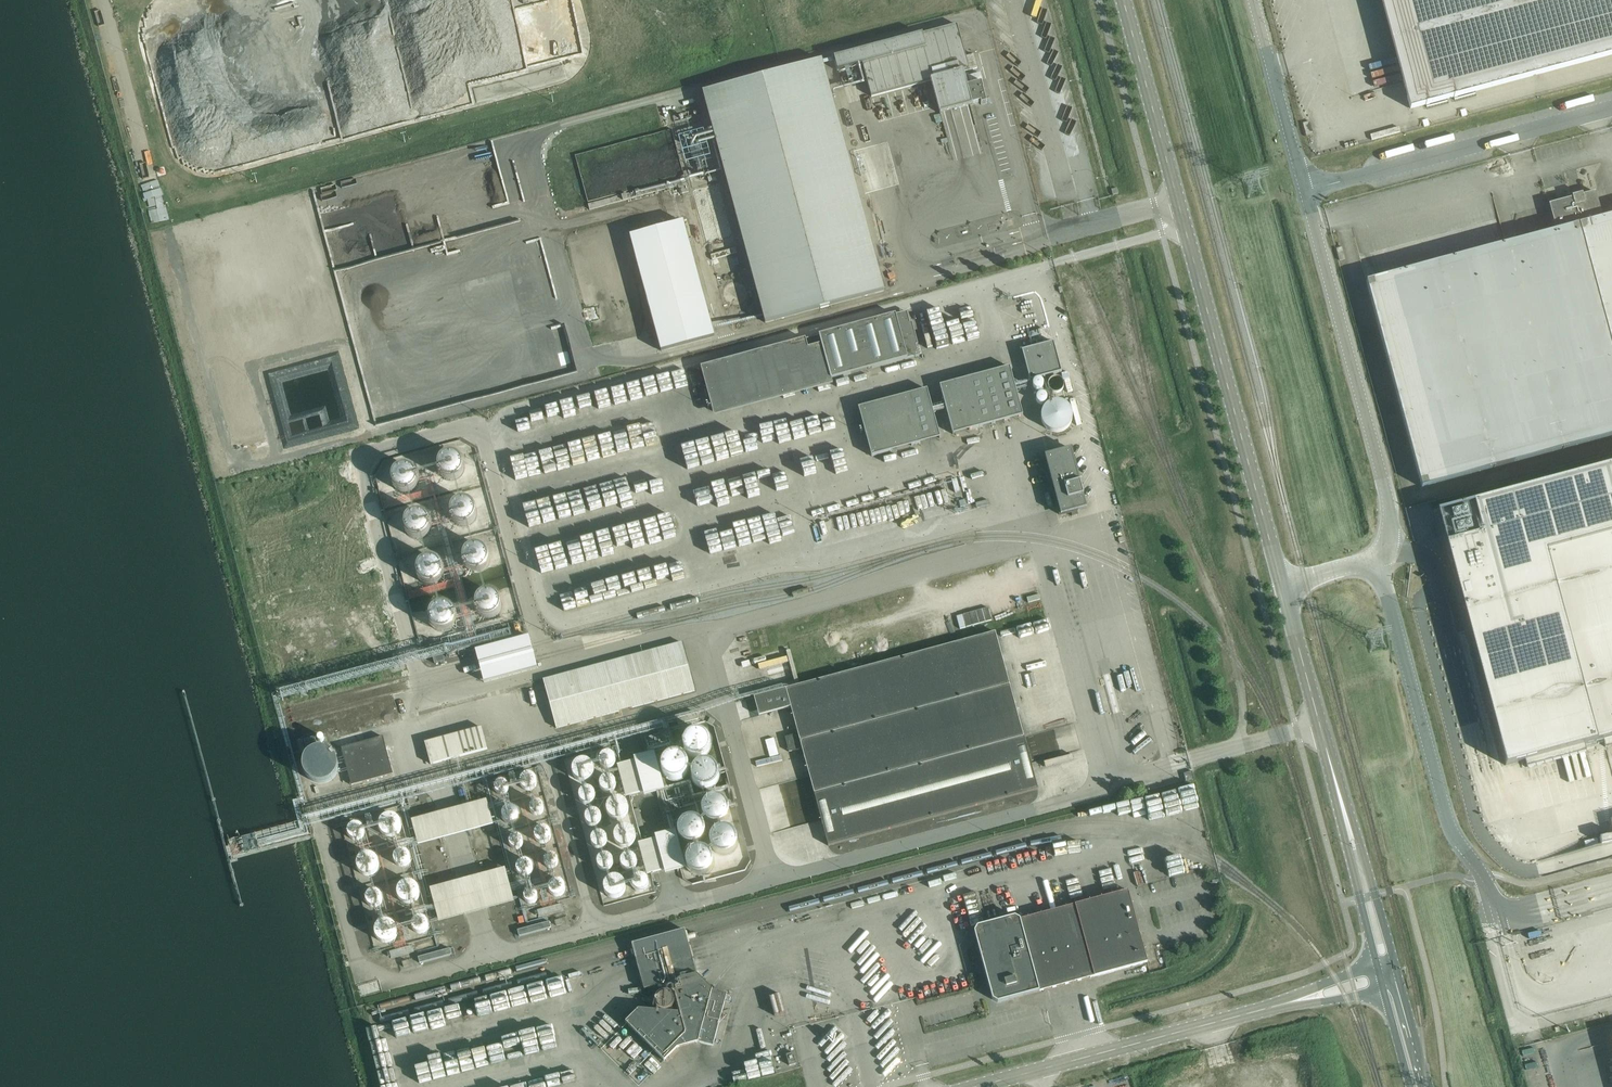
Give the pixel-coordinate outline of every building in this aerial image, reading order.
[(584,0),(542,0),(547,2),(559,1),(565,8),(566,11),(575,10),(574,7),(582,7),(586,49),(580,55),(585,57),(587,52),(590,56),(584,0)] [(1411,108),(1611,54),(1611,0),(1382,0),(1411,108)] [(965,56),(957,24),(833,58),(837,71),(862,64),(871,97),(931,80),(939,113),(980,102),(981,104),(986,103),(981,83),(967,86),(963,72),(969,70),(965,56)] [(830,57),(840,55),(838,49),(828,51),(830,57)] [(973,54),(965,56),(969,70),(977,68),(973,54)] [(821,60),(812,63),(703,92),(766,321),(884,289),(821,60)] [(1307,135),(1313,133),(1310,121),(1304,123),(1307,135)] [(172,197),(163,164),(146,169),(154,202),(172,197)] [(703,164),(695,167),(698,174),(706,172),(703,164)] [(1594,191),(1582,195),(1582,193),(1571,196),(1572,198),(1548,204),(1556,231),(1366,282),(1422,487),(1611,436),(1611,349),(1579,225),(1602,219),(1594,191)] [(172,199),(157,202),(161,220),(175,217),(172,199)] [(1602,219),(1579,225),(1611,349),(1611,216),(1602,219)] [(661,351),(714,336),(683,221),(630,235),(661,351)] [(1342,247),(1336,248),(1339,260),(1345,259),(1342,247)] [(724,288),(723,292),(724,297),(727,301),(731,304),(736,305),(740,304),(744,301),(747,297),(748,292),(747,288),(744,284),(740,281),(736,280),(731,281),(727,284),(724,288)] [(907,311),(804,339),(811,366),(826,362),(831,379),(919,355),(907,311)] [(1030,380),(1061,371),(1053,341),(1022,350),(1030,380)] [(983,374),(940,385),(952,433),(996,422),(1023,415),(1010,367),(983,374)] [(1102,396),(1115,393),(1111,377),(1099,379),(1102,396)] [(927,389),(858,407),(871,455),(939,437),(927,389)] [(1070,448),(1044,455),(1060,515),(1071,512),(1072,516),(1076,515),(1075,511),(1086,508),(1070,448)] [(446,480),(451,481),(455,480),(459,478),(462,474),(464,470),(464,466),(462,461),(459,458),(455,456),(451,455),(446,456),(443,458),(440,461),(438,466),(438,470),(440,474),(443,478),(446,480)] [(1439,513),(1506,767),(1525,762),(1527,769),(1587,753),(1585,745),(1611,738),(1611,465),(1439,513)] [(393,485),(395,489),(399,492),(403,493),(408,493),(412,492),(415,489),(417,485),(418,480),(417,476),(415,472),(412,469),(408,468),(403,468),(399,469),(395,472),(393,476),(392,480),(393,485)] [(453,522),(457,525),(461,526),(465,527),(470,525),(473,522),(476,519),(477,514),(476,510),(474,506),(471,503),(466,501),(462,501),(458,502),(454,505),(452,509),(451,513),(451,518),(453,522)] [(409,535),(412,538),(417,539),(421,539),(425,537),(429,534),(430,530),(431,525),(430,521),(427,517),(423,514),(419,513),(414,514),(410,516),(407,519),(405,523),(405,527),(406,532),(409,535)] [(466,567),(469,570),(473,572),(478,572),(482,571),(486,568),(488,564),(489,560),(488,555),(486,551),(483,548),(479,546),(474,546),(470,548),(466,550),(464,554),(463,559),(464,563),(466,567)] [(421,581),(425,584),(430,585),(434,584),(438,582),(441,579),(443,575),(443,570),(442,566),(439,562),(436,560),(431,559),(427,559),(423,561),(419,565),(418,569),(417,573),(419,578),(421,581)] [(478,613),(482,616),(486,618),(490,618),(495,617),(498,614),(501,610),(502,606),(501,601),(499,597),(496,594),(492,592),(487,592),(483,593),(479,596),(477,600),(476,604),(476,609),(478,613)] [(433,626),(437,629),(441,630),(446,630),(450,628),(454,625),(456,621),(456,616),(455,612),(452,608),(448,605),(443,605),(438,605),(434,608),(431,612),(430,617),(431,622),(433,626)] [(779,690),(784,709),(790,707),(798,733),(785,737),(789,752),(802,748),(828,845),(1037,789),(995,632),(779,690)] [(528,636),(474,650),(477,659),(480,673),(483,682),(536,668),(534,659),(530,645),(528,636)] [(543,679),(544,682),(556,728),(567,725),(694,691),(681,642),(543,679)] [(440,643),(430,646),(434,663),(444,661),(440,643)] [(1127,650),(1128,656),(1140,652),(1139,646),(1127,650)] [(386,716),(374,719),(375,724),(387,722),(386,716)] [(431,764),(487,749),(487,748),(507,742),(504,731),(484,737),(482,727),(425,743),(431,764)] [(684,739),(683,744),(684,748),(686,752),(690,755),(694,757),(699,757),(703,755),(707,752),(709,748),(710,744),(709,739),(707,735),(703,732),(699,730),(694,730),(690,732),(686,735),(684,739)] [(351,785),(393,774),(383,736),(341,747),(351,785)] [(300,761),(299,766),(300,772),(302,776),(306,780),(311,783),(316,784),(322,783),(327,780),(331,776),(333,772),(334,766),(333,761),(331,756),(327,752),(322,749),(316,749),(311,749),(306,752),(302,756),(300,761)] [(598,759),(599,762),(602,766),(607,767),(611,765),(614,761),(614,757),(612,753),(608,751),(604,751),(601,753),(599,755),(598,759)] [(661,761),(660,766),(661,771),(664,775),(667,778),(672,779),(676,779),(681,778),(684,775),(687,771),(687,766),(687,761),(684,757),(681,754),(676,753),(672,753),(667,754),(664,757),(661,761)] [(573,768),(573,773),(575,777),(579,780),(584,781),(588,779),(592,776),(593,772),(593,768),(592,764),(588,761),(584,760),(579,760),(575,763),(573,768)] [(626,796),(637,793),(644,791),(636,760),(618,765),(626,796)] [(692,770),(691,774),(692,779),(694,783),(698,786),(702,788),(707,788),(711,786),(715,783),(717,779),(718,774),(717,770),(715,766),(711,763),(707,761),(702,761),(698,763),(694,766),(692,770)] [(1186,783),(1194,780),(1192,771),(1183,773),(1186,783)] [(520,780),(521,784),(524,787),(529,788),(533,786),(536,782),(536,778),(534,775),(530,773),(526,773),(523,774),(521,777),(520,780)] [(598,783),(599,786),(602,790),(607,791),(611,789),(614,785),(614,781),(612,778),(608,775),(604,775),(601,777),(599,780),(598,783)] [(501,794),(504,793),(507,790),(508,787),(507,783),(505,781),(501,780),(498,780),(495,782),(494,785),(494,789),(497,792),(501,794)] [(577,795),(578,798),(582,801),(586,802),(590,801),(593,797),(593,793),(591,789),(588,787),(584,787),(580,788),(578,791),(577,795)] [(702,805),(701,810),(702,814),(704,818),(708,821),(712,823),(717,823),(721,821),(725,818),(727,814),(728,810),(727,805),(725,801),(721,798),(717,796),(712,796),(708,798),(704,801),(702,805)] [(608,804),(607,809),(608,814),(611,818),(615,820),(620,820),(625,818),(628,814),(629,809),(628,804),(624,800),(620,798),(615,798),(611,800),(608,804)] [(418,845),(445,838),(494,825),(487,799),(411,819),(418,845)] [(536,814),(540,813),(543,810),(544,807),(543,803),(540,801),(537,800),(534,800),(531,802),(530,805),(530,809),(533,812),(536,814)] [(502,813),(503,817),(506,820),(511,821),(515,819),(518,815),(518,811),(516,808),(512,806),(508,806),(505,807),(503,810),(502,813)] [(638,827),(643,825),(639,808),(634,810),(638,827)] [(583,817),(584,820),(587,824),(592,825),(596,823),(599,819),(599,815),(597,811),(593,809),(589,809),(586,811),(584,813),(583,817)] [(381,822),(381,827),(383,831),(387,834),(392,835),(397,834),(400,830),(402,826),(402,822),(400,818),(397,815),(393,814),(388,814),(383,817),(381,822)] [(678,825),(677,830),(678,835),(680,839),(683,842),(688,843),(693,843),(697,842),(700,839),(703,835),(704,830),(703,825),(700,821),(697,818),(693,817),(688,817),(683,818),(680,821),(678,825)] [(364,832),(363,828),(360,825),(356,824),(351,825),(348,829),(348,833),(350,837),(353,839),(357,839),(360,838),(363,835),(364,832)] [(535,833),(536,837),(539,840),(544,841),(548,839),(550,835),(550,831),(548,828),(545,826),(541,825),(538,827),(536,830),(535,833)] [(627,847),(632,845),(635,842),(636,838),(635,833),(633,830),(630,827),(625,826),(620,827),(616,831),(614,836),(615,841),(618,845),(622,847),(627,847)] [(710,836),(709,840),(710,845),(712,849),(716,852),(720,854),(725,854),(729,852),(733,849),(735,845),(736,840),(735,836),(733,832),(729,829),(725,827),(720,827),(716,829),(712,832),(710,836)] [(589,839),(590,842),(593,846),(598,847),(602,845),(605,841),(605,837),(603,833),(599,831),(595,831),(592,833),(590,836),(589,839)] [(1599,837),(1601,843),(1611,841),(1611,833),(1599,837)] [(516,848),(520,847),(522,845),(523,841),(522,838),(520,835),(516,834),(513,835),(511,837),(509,840),(510,844),(512,847),(516,848)] [(647,874),(658,871),(665,869),(657,838),(639,842),(647,874)] [(686,856),(685,861),(686,865),(688,869),(692,872),(696,874),(701,874),(705,872),(709,869),(711,865),(712,861),(711,856),(709,852),(705,849),(701,847),(696,847),(692,849),(688,852),(686,856)] [(395,859),(396,862),(399,865),(403,866),(408,864),(410,860),(410,857),(408,853),(405,851),(401,851),(398,852),(396,855),(395,859)] [(379,867),(379,861),(377,857),(373,854),(369,853),(364,854),(360,857),(358,861),(358,865),(360,869),(363,872),(367,874),(372,874),(376,871),(379,867)] [(551,867),(555,866),(558,864),(559,860),(558,857),(555,854),(552,853),(548,854),(546,856),(544,859),(545,863),(547,866),(551,867)] [(596,861),(597,865),(600,868),(605,869),(609,867),(612,863),(612,859),(610,856),(606,854),(602,853),(599,855),(597,858),(596,861)] [(619,861),(620,864),(623,868),(628,868),(632,867),(635,863),(635,859),(633,855),(629,853),(625,853),(622,855),(620,857),(619,861)] [(517,867),(518,871),(521,874),(526,875),(530,873),(532,869),(532,865),(530,862),(527,860),(523,859),(520,861),(518,864),(517,867)] [(1155,865),(1157,876),(1169,875),(1168,864),(1155,865)] [(439,922),(465,915),(514,902),(505,868),(430,888),(439,922)] [(631,881),(632,885),(635,888),(640,889),(644,887),(647,883),(647,879),(645,876),(641,873),(637,873),(634,875),(632,878),(631,881)] [(605,883),(604,888),(605,892),(607,895),(611,897),(615,898),(619,897),(623,894),(625,889),(625,884),(622,880),(618,877),(613,877),(608,879),(605,883)] [(550,887),(550,890),(554,894),(558,895),(563,893),(565,889),(565,885),(563,881),(560,879),(556,879),(553,881),(550,883),(550,887)] [(399,890),(399,895),(401,899),(405,902),(410,903),(414,901),(418,898),(420,894),(419,890),(418,886),(415,883),(410,881),(405,882),(401,885),(399,890)] [(531,902),(535,901),(537,899),(538,895),(537,892),(535,889),(531,888),(528,889),(526,891),(524,894),(525,898),(527,901),(531,902)] [(1147,962),(1128,890),(1020,919),(1015,916),(977,926),(974,931),(992,999),(997,1002),(1147,962)] [(382,899),(381,896),(378,892),(374,891),(369,892),(366,896),(366,900),(367,903),(371,906),(374,906),(378,905),(380,903),(382,899)] [(554,902),(555,909),(570,907),(569,900),(554,902)] [(412,925),(413,928),(417,932),(421,933),(426,931),(428,927),(428,923),(426,919),(423,917),(419,917),(415,919),(413,922),(412,925)] [(397,934),(397,929),(396,924),(392,921),(388,920),(383,921),(379,923),(377,927),(376,931),(378,935),(380,939),(384,941),(389,941),(394,938),(397,934)] [(549,921),(518,929),(520,936),(550,928),(549,921)] [(678,1012),(638,1009),(626,1022),(657,1053),(664,1060),(677,1048),(698,1042),(713,1046),(715,1036),(725,1001),(726,995),(727,993),(712,990),(697,975),(687,937),(685,929),(632,944),(634,952),(644,989),(663,984),(664,991),(673,989),(678,1012)] [(449,948),(418,956),(420,962),(451,954),(449,948)] [(770,982),(781,981),(780,973),(769,974),(770,982)] [(364,981),(367,991),(386,985),(383,975),(364,981)] [(789,1065),(796,1063),(793,1052),(786,1054),(789,1065)] [(644,1068),(653,1077),(664,1066),(655,1057),(644,1068)]
